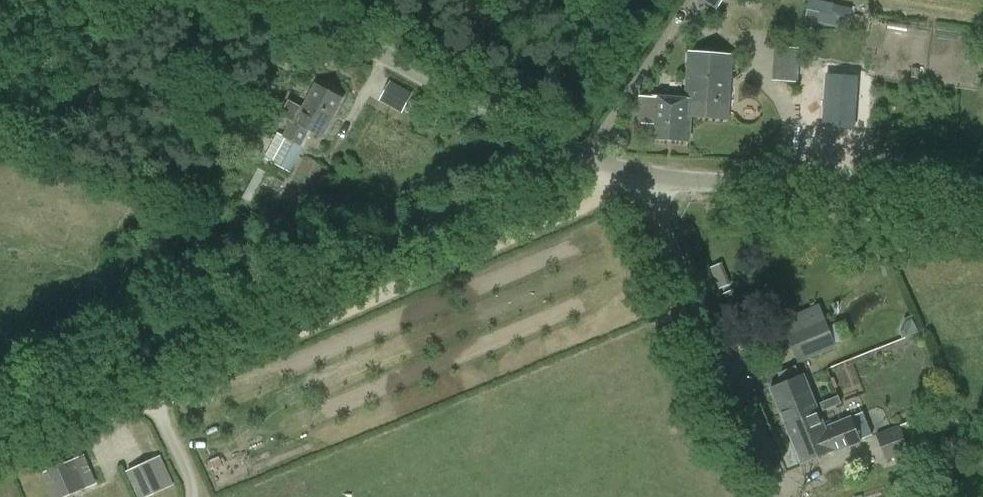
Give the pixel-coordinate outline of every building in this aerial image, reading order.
[(715,11),(723,0),(698,0),(715,11)] [(803,18),(845,30),(852,7),(829,0),(808,0),(803,18)] [(797,79),(797,46),(775,46),(774,79),(797,79)] [(688,52),(684,100),(692,100),(691,117),(728,119),(732,55),(688,52)] [(854,128),(858,76),(827,74),(823,126),(854,128)] [(388,80),(380,101),(405,109),(412,89),(388,80)] [(323,136),(343,98),(315,84),(303,108),(289,100),(281,115),(292,120),(283,135),(278,132),(265,158),(290,171),(303,146),(299,144),(308,128),(323,136)] [(689,141),(691,117),(692,100),(684,100),(639,97),(638,123),(652,124),(651,138),(689,141)] [(797,362),(837,347),(820,304),(781,319),(797,362)] [(787,428),(820,415),(820,413),(805,377),(804,375),(799,377),(795,367),(779,374),(783,384),(771,389),(779,408),(781,414),(785,422),(787,428)] [(820,415),(787,428),(802,464),(834,450),(835,452),(862,441),(861,440),(873,435),(864,412),(826,428),(820,415)] [(918,418),(900,425),(876,434),(886,460),(928,443),(918,418)] [(97,483),(84,455),(40,475),(49,496),(66,496),(97,483)] [(161,455),(126,471),(138,496),(149,496),(175,485),(161,455)]
